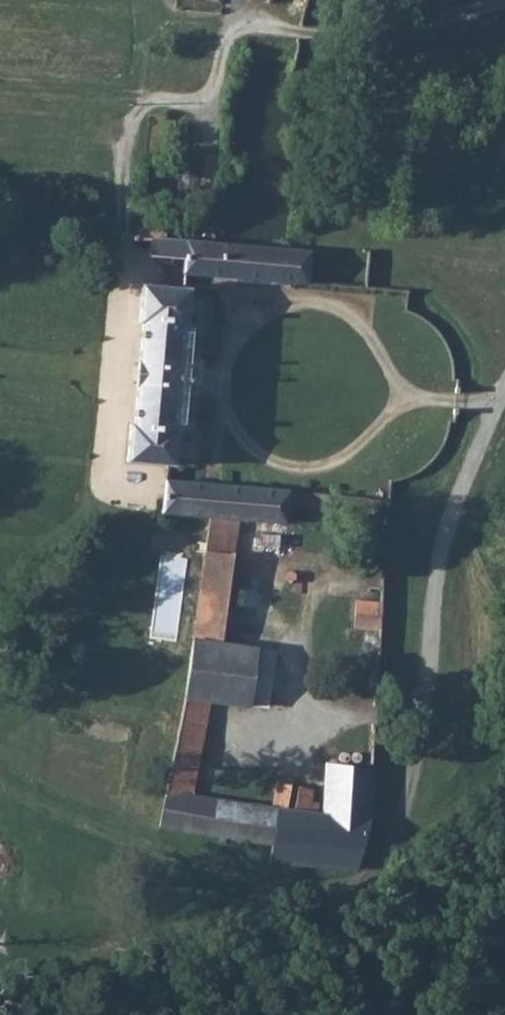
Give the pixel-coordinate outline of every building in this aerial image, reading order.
[(220,0),(177,0),(175,11),(219,15),(220,0)] [(181,258),(181,273),(309,283),(311,251),(289,249),(214,242),(148,236),(147,255),(181,258)] [(186,325),(188,288),(145,284),(139,284),(137,321),(143,322),(137,423),(127,423),(125,460),(166,463),(176,463),(179,427),(173,427),(180,325),(186,325)] [(208,515),(203,550),(237,554),(242,518),(290,522),(291,508),(326,512),(328,495),(165,480),(163,510),(208,515)] [(203,550),(190,637),(223,641),(237,554),(203,550)] [(360,601),(357,629),(380,631),(382,603),(360,601)] [(190,637),(181,694),(208,698),(248,705),(257,647),(223,641),(190,637)] [(181,694),(170,759),(196,762),(208,698),(181,694)] [(190,793),(196,762),(170,759),(157,822),(270,839),(269,857),(362,868),(369,828),(374,787),(374,766),(331,763),(328,812),(315,811),(305,809),(294,808),(286,806),(273,805),(190,793)] [(273,805),(286,806),(287,782),(275,782),(273,805)] [(294,808),(305,809),(306,798),(307,785),(296,784),(294,808)]
